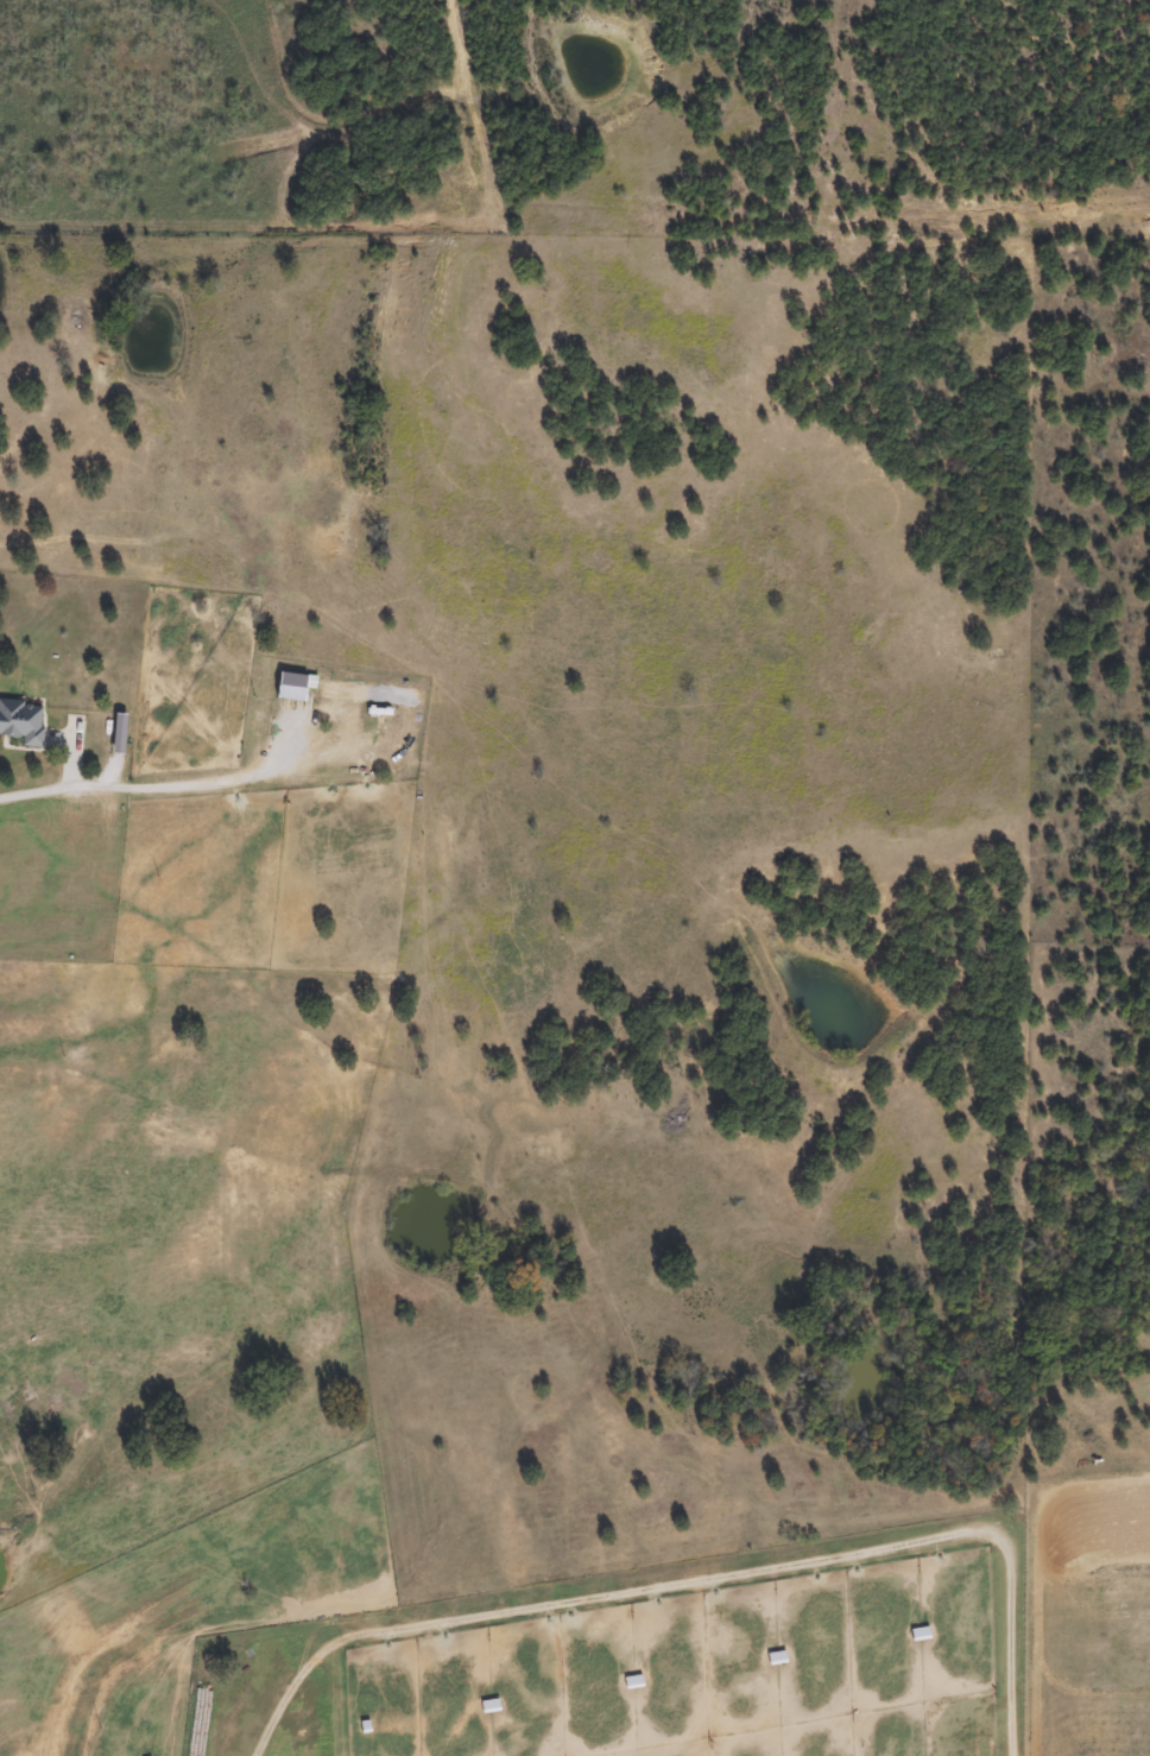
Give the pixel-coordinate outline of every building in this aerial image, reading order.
[(39,745),(43,705),(0,701),(0,741),(39,745)]
